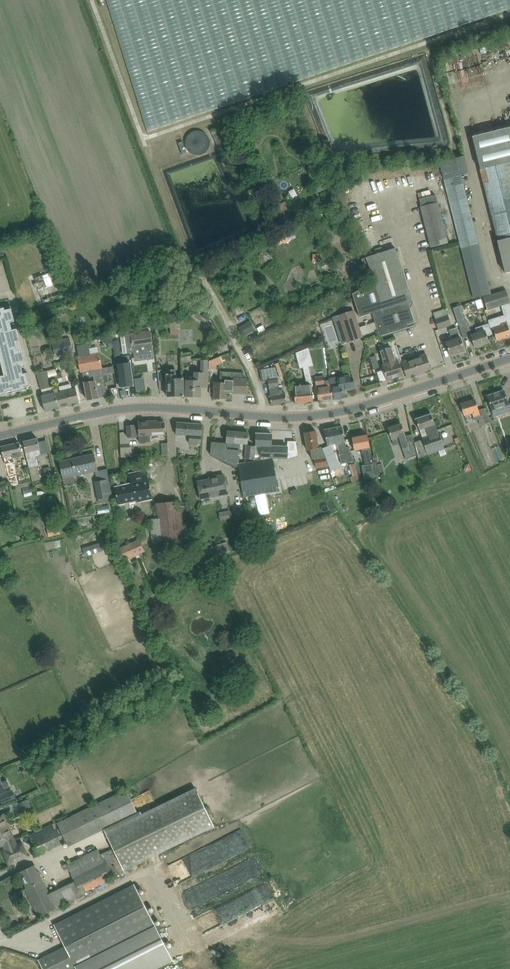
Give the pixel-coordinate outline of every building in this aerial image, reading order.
[(472,133),(505,271),(509,270),(509,124),(472,133)] [(461,156),(439,161),(460,243),(474,299),(492,294),(462,174),(469,173),(464,155),(461,156)] [(378,187),(387,184),(385,177),(376,180),(378,187)] [(274,184),(268,187),(275,199),(281,196),(274,184)] [(357,209),(365,208),(365,199),(356,199),(357,209)] [(285,201),(276,206),(281,218),(291,213),(285,201)] [(420,206),(431,247),(448,242),(438,201),(420,206)] [(275,242),(270,244),(271,246),(276,244),(276,246),(291,240),(296,238),(294,233),(289,235),(289,237),(275,242)] [(369,285),(352,294),(360,317),(373,313),(380,336),(415,325),(410,308),(412,306),(413,304),(413,303),(412,301),(396,248),(366,257),(362,259),(370,284),(369,285)] [(321,254),(313,254),(313,263),(321,263),(321,254)] [(484,297),(485,303),(487,310),(501,305),(509,303),(509,302),(509,301),(507,290),(484,297)] [(466,321),(473,318),(467,301),(460,304),(466,321)] [(13,316),(11,308),(5,310),(4,307),(0,308),(0,347),(1,352),(0,352),(0,358),(4,375),(0,376),(0,395),(7,394),(6,391),(12,390),(13,392),(25,389),(24,387),(31,385),(28,372),(23,374),(21,367),(26,366),(16,328),(12,329),(10,322),(14,321),(14,319),(13,316)] [(439,329),(452,325),(448,314),(447,314),(445,308),(433,312),(436,318),(435,318),(439,329)] [(363,337),(355,310),(338,315),(347,342),(363,337)] [(205,311),(202,316),(208,321),(212,316),(205,311)] [(243,316),(246,324),(256,319),(253,312),(243,316)] [(489,321),(491,329),(493,329),(497,339),(509,335),(509,332),(506,320),(502,321),(501,317),(489,321)] [(466,321),(459,324),(460,328),(463,338),(469,336),(468,332),(471,331),(467,321),(466,321)] [(493,334),(489,323),(476,328),(477,333),(471,335),(475,347),(489,342),(487,336),(493,334)] [(263,324),(257,328),(260,333),(266,329),(263,324)] [(452,340),(446,342),(450,355),(465,350),(460,337),(457,327),(449,330),(452,340)] [(132,335),(120,336),(122,353),(134,352),(134,357),(146,356),(147,360),(154,359),(153,349),(152,344),(153,344),(151,331),(148,332),(131,334),(132,335)] [(54,353),(72,349),(69,336),(52,341),(54,353)] [(333,346),(344,343),(342,336),(332,338),(333,346)] [(86,345),(78,347),(79,356),(79,357),(79,362),(81,372),(83,372),(84,376),(83,376),(88,400),(99,398),(98,396),(107,395),(105,385),(102,368),(100,353),(99,353),(91,354),(90,348),(89,345),(86,345)] [(383,366),(384,370),(387,380),(403,375),(398,361),(396,361),(394,355),(391,346),(380,350),(385,365),(383,366)] [(306,380),(307,385),(294,386),(295,394),(296,404),(313,402),(311,377),(310,376),(308,366),(313,365),(309,348),(296,353),(300,368),(303,368),(306,380)] [(292,354),(280,357),(284,370),(296,366),(292,354)] [(431,370),(428,361),(426,354),(402,362),(408,378),(431,370)] [(220,369),(233,370),(234,355),(221,355),(220,369)] [(201,373),(195,372),(194,381),(186,380),(186,396),(201,397),(201,387),(208,387),(209,370),(209,361),(209,360),(202,360),(201,373)] [(132,363),(119,365),(122,384),(135,382),(132,363)] [(272,406),(287,403),(286,393),(283,393),(283,389),(280,390),(276,367),(260,369),(262,381),(268,380),(272,406)] [(57,373),(56,368),(47,371),(49,377),(49,378),(53,376),(57,375),(57,373)] [(175,369),(167,369),(168,397),(184,396),(183,378),(176,378),(175,369)] [(43,396),(42,396),(45,411),(59,408),(55,393),(53,386),(50,387),(47,377),(49,377),(47,371),(47,370),(37,373),(43,396)] [(244,379),(244,373),(221,372),(220,383),(215,382),(214,398),(226,399),(226,393),(233,393),(247,394),(248,379),(244,379)] [(351,381),(350,374),(329,378),(330,383),(333,400),(344,398),(343,391),(355,389),(354,381),(351,381)] [(319,402),(333,400),(330,383),(325,384),(324,376),(315,377),(319,402)] [(80,403),(76,388),(55,393),(59,408),(80,403)] [(487,396),(491,405),(492,410),(495,417),(509,412),(509,408),(509,404),(507,400),(504,390),(487,396)] [(475,399),(461,404),(464,415),(472,412),(475,420),(483,418),(485,424),(490,422),(489,417),(485,408),(479,410),(475,399)] [(417,450),(418,455),(419,458),(444,448),(440,433),(439,434),(437,429),(436,430),(434,424),(435,424),(431,414),(416,419),(419,430),(420,429),(423,439),(415,442),(414,439),(416,451),(417,450)] [(139,426),(135,426),(135,425),(127,425),(128,437),(139,436),(139,442),(151,441),(151,434),(165,434),(165,423),(149,423),(149,421),(139,422),(139,426)] [(189,443),(201,444),(203,424),(177,422),(176,434),(187,435),(187,433),(190,434),(189,443)] [(388,428),(391,438),(392,439),(399,436),(406,459),(412,457),(418,455),(417,450),(416,451),(414,439),(412,434),(405,436),(401,424),(388,428)] [(346,447),(345,439),(342,426),(324,430),(328,445),(338,443),(342,463),(354,461),(349,447),(346,447)] [(227,442),(212,441),(211,454),(238,466),(240,443),(248,444),(249,433),(228,431),(227,442)] [(316,467),(328,465),(325,456),(321,457),(316,431),(305,433),(307,450),(311,450),(312,459),(315,458),(316,467)] [(256,446),(256,455),(262,455),(271,456),(273,458),(288,458),(298,455),(296,441),(288,441),(287,446),(272,446),(272,434),(256,433),(256,443),(256,446)] [(367,435),(352,438),(354,448),(354,450),(361,449),(362,448),(365,465),(367,472),(374,470),(372,463),(373,463),(372,460),(369,445),(367,435)] [(37,438),(23,442),(32,480),(41,479),(36,455),(49,452),(46,440),(38,442),(37,438)] [(13,465),(12,462),(14,462),(14,458),(22,456),(19,443),(1,447),(5,464),(6,464),(9,476),(16,475),(14,468),(16,468),(15,464),(13,465)] [(245,459),(254,460),(255,447),(246,446),(245,459)] [(110,496),(113,495),(109,478),(100,480),(97,463),(94,454),(60,461),(63,478),(96,471),(98,480),(95,481),(99,496),(95,497),(96,503),(110,500),(110,496)] [(272,458),(238,464),(244,497),(245,497),(251,495),(263,493),(271,492),(278,491),(272,458)] [(420,471),(429,468),(425,458),(417,461),(420,471)] [(382,463),(374,465),(375,472),(384,470),(382,463)] [(50,467),(43,468),(45,476),(52,475),(50,467)] [(128,474),(130,484),(115,487),(118,504),(137,500),(137,502),(152,499),(147,470),(128,474)] [(224,477),(198,482),(201,499),(228,494),(224,477)] [(157,503),(158,513),(158,518),(150,519),(152,542),(180,539),(188,538),(186,523),(185,513),(177,514),(175,501),(157,503)] [(253,503),(247,504),(250,523),(257,522),(253,503)] [(232,518),(231,510),(219,512),(220,520),(232,518)] [(49,537),(61,533),(57,522),(46,525),(49,537)] [(252,534),(234,540),(237,548),(255,542),(252,534)] [(124,560),(145,551),(139,539),(119,548),(124,560)] [(48,758),(40,762),(44,769),(44,770),(52,766),(51,765),(48,758)] [(9,785),(7,779),(2,781),(0,777),(0,789),(9,785)] [(138,812),(131,799),(126,789),(57,823),(69,846),(104,828),(124,870),(215,826),(196,787),(157,806),(142,814),(141,811),(138,812)] [(9,793),(6,794),(5,792),(0,794),(0,805),(15,799),(14,797),(19,795),(17,790),(9,793)] [(0,815),(0,846),(3,844),(6,850),(4,851),(9,863),(27,856),(22,843),(15,846),(13,840),(3,814),(0,815)] [(43,828),(30,835),(32,840),(39,854),(64,842),(57,828),(45,833),(43,828)] [(209,846),(195,853),(198,858),(212,851),(209,846)] [(39,872),(38,872),(34,865),(19,872),(27,888),(26,889),(39,917),(57,908),(76,898),(75,896),(124,872),(112,849),(101,854),(98,849),(67,865),(75,881),(50,894),(39,872)] [(76,967),(77,968),(155,968),(173,960),(135,884),(54,925),(65,946),(38,959),(43,968),(72,968),(76,967)] [(279,928),(291,920),(287,914),(275,922),(279,928)] [(259,926),(261,935),(275,932),(273,923),(259,926)]
